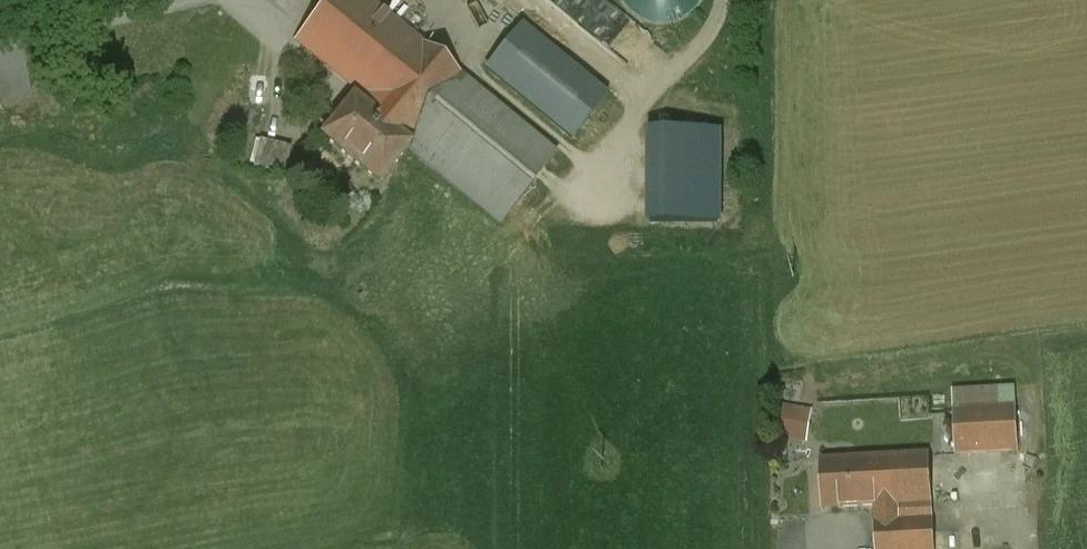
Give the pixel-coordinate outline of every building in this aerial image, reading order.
[(411,135),(460,75),(368,0),(330,0),(297,40),(360,93),(411,135)] [(704,0),(621,0),(628,11),(640,20),(655,25),(671,25),(685,20),(698,10),(704,0)] [(608,97),(523,27),(488,70),(573,139),(608,97)] [(268,72),(252,71),(249,107),(266,108),(268,72)] [(460,75),(411,135),(406,141),(411,145),(408,149),(424,162),(500,223),(557,155),(460,75)] [(411,135),(360,93),(323,137),(379,184),(408,149),(411,145),(406,141),(411,135)] [(723,130),(648,130),(648,222),(723,222),(723,130)] [(291,148),(262,141),(255,168),(284,175),(291,148)] [(1018,452),(1016,392),(954,395),(957,455),(1018,452)] [(930,456),(895,458),(898,505),(933,503),(930,456)] [(898,505),(895,458),(822,462),(824,509),(876,506),(898,505)] [(933,503),(898,505),(876,506),(878,548),(935,548),(933,503)]
